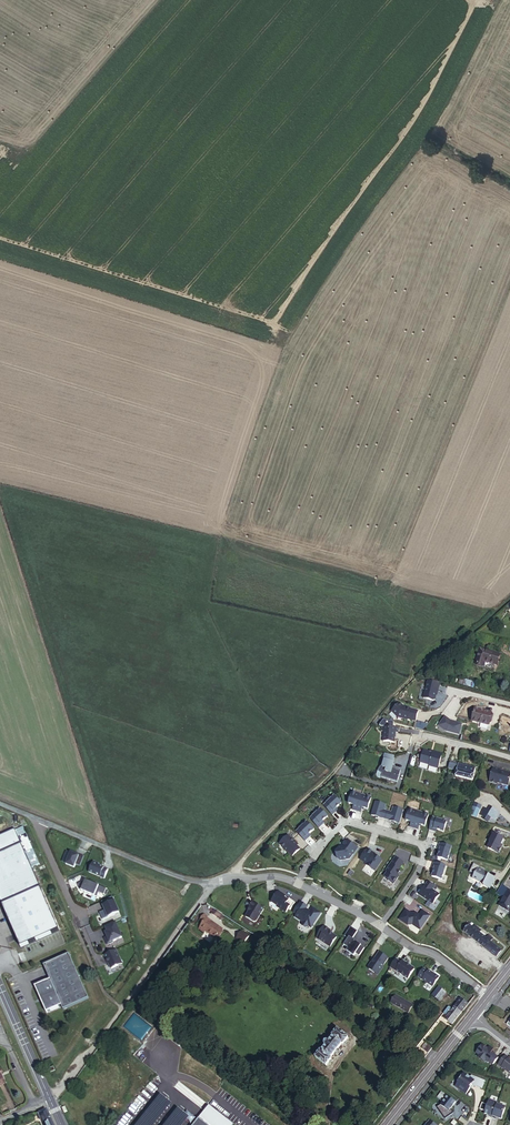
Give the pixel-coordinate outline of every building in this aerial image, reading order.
[(484,666),(485,661),(486,660),(490,661),(490,662),(495,664),(497,654),(481,649),(476,664),(484,666)] [(439,684),(428,681),(423,699),(433,701),(435,700),(437,691),(438,691),(439,686),(438,686),(439,684)] [(397,704),(392,713),(399,717),(408,720),(408,719),(415,721),(418,711),(411,709),(404,707),(399,704),(397,704)] [(475,709),(472,721),(489,725),(492,713),(475,709)] [(438,726),(446,732),(459,735),(462,724),(453,722),(453,723),(452,722),(452,723),(450,722),(451,722),(445,717),(438,726)] [(379,726),(381,726),(381,731),(384,731),(383,741),(394,742),(395,732),(398,733),(398,728),(392,727),(394,722),(381,719),(379,726)] [(424,731),(426,724),(418,722),(416,728),(424,731)] [(438,769),(442,754),(433,752),(433,753),(430,752),(424,750),(420,762),(429,765),(429,766),(438,769)] [(398,782),(401,770),(394,769),(396,757),(386,755),(383,767),(380,767),(379,773),(383,774),(382,779),(398,782)] [(459,764),(450,762),(449,769),(457,770),(455,770),(457,764),(459,764)] [(457,764),(455,770),(457,770),(456,776),(473,780),(476,768),(465,766),(459,764),(457,764)] [(493,768),(489,781),(497,784),(497,783),(508,786),(509,778),(509,773),(500,770),(493,768)] [(352,794),(348,806),(354,808),(353,813),(361,815),(362,810),(368,812),(371,800),(352,794)] [(331,814),(334,811),(333,810),(340,802),(333,795),(322,805),(331,814)] [(376,801),(372,816),(382,819),(382,818),(390,821),(400,824),(405,810),(394,807),(392,813),(385,810),(386,804),(376,801)] [(480,810),(472,807),(469,813),(477,816),(479,813),(480,810)] [(484,817),(483,819),(488,822),(495,811),(490,807),(486,813),(484,817)] [(317,827),(321,824),(319,823),(327,815),(319,808),(309,818),(317,827)] [(410,809),(406,821),(412,823),(411,828),(419,830),(420,825),(426,827),(429,815),(410,809)] [(430,830),(434,832),(435,830),(438,831),(444,833),(447,822),(433,818),(430,830)] [(304,840),(307,837),(306,836),(313,828),(306,821),(295,831),(304,840)] [(3,904),(42,887),(16,828),(0,835),(0,896),(3,904)] [(504,839),(494,834),(490,841),(491,842),(488,847),(498,852),(499,852),(501,848),(500,847),(501,844),(504,839)] [(289,854),(290,854),(293,857),(300,849),(297,846),(298,845),(295,841),(294,842),(289,836),(281,843),(281,845),(289,854)] [(340,846),(339,849),(340,855),(343,858),(352,856),(360,845),(349,837),(344,844),(343,844),(341,846),(340,846)] [(440,844),(439,848),(441,848),(438,858),(448,861),(452,847),(440,844)] [(374,854),(368,850),(361,860),(367,864),(366,866),(375,872),(382,861),(377,857),(377,858),(373,855),(374,854)] [(67,851),(63,860),(66,862),(66,863),(74,866),(76,863),(80,865),(84,855),(79,853),(79,854),(74,852),(71,851),(70,852),(67,851)] [(387,872),(384,877),(389,880),(388,881),(393,884),(398,876),(398,873),(399,871),(399,869),(403,863),(396,858),(386,871),(387,872)] [(93,860),(89,871),(103,877),(107,868),(102,866),(103,866),(97,863),(97,862),(93,860)] [(434,863),(433,867),(435,868),(432,877),(442,880),(446,866),(434,863)] [(484,884),(483,885),(490,888),(495,878),(488,875),(489,874),(483,872),(484,871),(478,868),(479,866),(473,863),(469,872),(475,874),(473,879),(484,884)] [(75,888),(78,895),(80,894),(81,896),(94,901),(96,896),(101,899),(104,893),(82,884),(82,885),(75,888)] [(442,896),(435,891),(438,887),(430,884),(422,896),(435,905),(442,896)] [(509,911),(509,909),(509,891),(509,890),(508,891),(503,884),(497,895),(503,899),(499,906),(508,912),(509,911)] [(279,892),(273,901),(281,906),(280,907),(287,912),(289,908),(291,909),(296,902),(290,898),(289,900),(286,897),(287,895),(281,891),(279,892)] [(105,909),(99,911),(102,919),(119,911),(112,896),(101,901),(105,909)] [(264,909),(253,902),(251,907),(251,908),(249,912),(246,917),(255,923),(264,909)] [(305,931),(308,933),(319,917),(310,912),(308,916),(307,915),(306,916),(303,913),(305,911),(298,906),(291,916),(295,919),(293,921),(300,927),(299,928),(299,930),(302,932),(304,932),(305,931)] [(223,915),(216,910),(213,914),(220,919),(223,915)] [(420,931),(422,931),(431,918),(423,913),(420,917),(417,915),(412,915),(407,912),(400,921),(409,927),(415,927),(420,931)] [(200,927),(206,931),(217,939),(223,930),(207,918),(203,923),(200,927)] [(105,937),(108,944),(114,941),(115,940),(121,937),(114,922),(106,926),(108,930),(106,931),(107,933),(108,933),(109,934),(108,936),(105,937)] [(480,933),(473,928),(469,925),(464,931),(496,957),(502,951),(497,947),(495,945),(491,942),(493,939),(488,935),(486,938),(480,933)] [(324,926),(316,938),(330,947),(337,937),(329,932),(331,931),(324,926)] [(346,944),(344,946),(348,949),(346,951),(354,956),(356,954),(359,956),(364,949),(361,946),(352,940),(357,932),(351,927),(342,941),(346,944)] [(243,932),(238,938),(244,942),(249,936),(243,932)] [(116,948),(104,954),(106,958),(107,958),(111,967),(122,962),(116,948)] [(42,988),(38,989),(46,1007),(49,1005),(51,1010),(62,1005),(64,1009),(89,997),(70,953),(45,964),(51,979),(40,984),(42,988)] [(372,962),(366,971),(376,978),(382,969),(382,968),(388,960),(379,954),(373,963),(372,962)] [(396,960),(390,968),(403,976),(410,966),(403,962),(401,963),(396,960)] [(424,968),(419,976),(434,986),(440,977),(429,970),(429,971),(424,968)] [(47,1011),(51,1010),(49,1005),(46,1007),(38,989),(42,988),(40,984),(36,986),(47,1011)] [(440,1001),(446,993),(439,988),(432,996),(440,1001)] [(396,995),(395,997),(412,1007),(413,1005),(396,995)] [(412,1007),(395,997),(391,1003),(408,1013),(412,1007)] [(458,1003),(465,1008),(469,1004),(461,999),(458,1003)] [(462,1012),(465,1008),(458,1003),(455,1006),(462,1012)] [(452,1025),(462,1012),(455,1006),(453,1010),(451,1012),(445,1019),(451,1024),(452,1025)] [(330,1058),(334,1053),(338,1049),(342,1044),(343,1045),(348,1038),(338,1030),(333,1036),(334,1037),(330,1042),(329,1042),(328,1042),(327,1042),(326,1043),(325,1043),(325,1044),(325,1045),(326,1046),(322,1052),(321,1051),(316,1058),(326,1066),(331,1059),(330,1058)] [(421,1048),(428,1053),(432,1048),(426,1043),(421,1048)] [(483,1045),(477,1054),(479,1056),(478,1057),(485,1063),(486,1061),(489,1063),(495,1055),(493,1053),(494,1051),(490,1048),(489,1050),(483,1045)] [(495,1055),(489,1063),(493,1066),(499,1058),(495,1055)] [(498,1066),(509,1076),(509,1061),(505,1057),(498,1066)] [(470,1077),(465,1073),(455,1085),(465,1093),(470,1087),(469,1086),(471,1083),(482,1087),(485,1079),(471,1074),(470,1077)] [(448,1095),(441,1104),(437,1107),(445,1118),(453,1113),(450,1108),(456,1102),(448,1095)] [(499,1101),(490,1099),(486,1113),(490,1114),(490,1116),(498,1118),(498,1116),(502,1118),(507,1106),(498,1103),(499,1101)] [(45,1110),(38,1112),(39,1114),(41,1119),(44,1124),(52,1124),(45,1110)]
